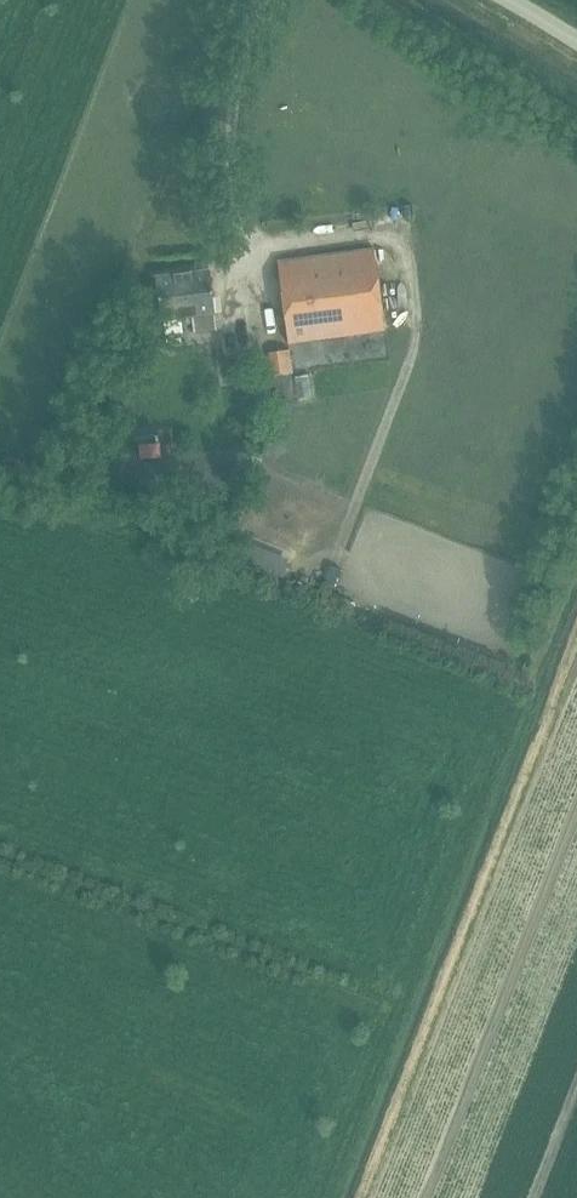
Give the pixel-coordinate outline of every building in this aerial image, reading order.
[(278,260),(288,341),(385,329),(374,247),(278,260)] [(193,331),(216,328),(209,270),(155,276),(160,319),(164,319),(165,333),(182,331),(181,317),(185,317),(186,323),(192,322),(193,331)] [(215,316),(235,315),(234,295),(214,296),(215,316)] [(289,350),(269,352),(271,374),(292,372),(289,350)]
